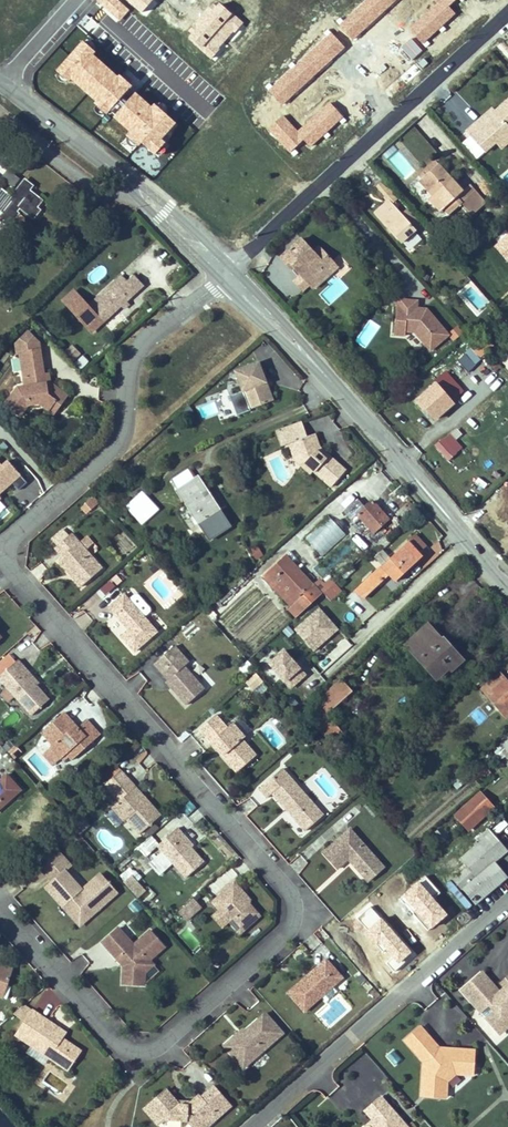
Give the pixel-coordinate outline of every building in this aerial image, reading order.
[(494,111),(480,124),(477,121),(466,131),(484,152),(496,142),(507,131),(507,98),(494,111)] [(480,124),(494,111),(492,108),(477,121),(480,124)] [(501,148),(507,142),(507,131),(496,142),(501,148)] [(492,157),(499,149),(494,144),(486,152),(492,157)] [(462,191),(438,164),(421,179),(434,194),(429,198),(446,217),(461,203),(471,215),(484,203),(469,185),(462,191)] [(19,179),(8,170),(2,178),(13,187),(19,179)] [(402,216),(391,204),(398,199),(382,180),(373,188),(386,203),(374,213),(401,244),(415,230),(402,216)] [(20,208),(31,217),(38,209),(35,207),(41,199),(30,190),(32,188),(24,182),(11,197),(10,196),(0,208),(4,211),(0,217),(10,225),(19,214),(17,212),(20,208)] [(0,188),(0,208),(10,196),(0,188)] [(421,225),(408,210),(402,216),(415,230),(421,225)] [(300,239),(281,257),(288,267),(291,265),(300,275),(293,281),(303,292),(310,285),(313,289),(337,267),(318,247),(312,252),(300,239)] [(128,302),(145,286),(133,274),(127,280),(121,274),(93,299),(99,316),(105,323),(113,315),(122,307),(126,311),(131,305),(128,302)] [(99,316),(74,288),(61,300),(91,335),(105,323),(99,316)] [(404,330),(414,331),(429,349),(448,333),(425,307),(420,307),(420,309),(414,309),(415,299),(397,299),(397,306),(394,306),(394,326),(404,326),(404,330)] [(404,330),(404,326),(394,326),(393,334),(404,334),(404,330)] [(453,340),(462,334),(458,326),(448,332),(453,340)] [(16,354),(19,355),(24,385),(17,386),(2,406),(22,416),(29,406),(39,403),(46,410),(56,400),(62,404),(69,394),(51,381),(47,381),(46,373),(41,348),(41,342),(28,330),(15,342),(16,354)] [(469,371),(493,344),(482,335),(459,362),(469,371)] [(67,355),(77,359),(81,350),(71,346),(67,355)] [(80,368),(88,362),(83,355),(75,361),(80,368)] [(269,402),(261,384),(266,382),(258,362),(234,371),(249,410),(256,407),(268,403),(269,402)] [(273,401),(266,382),(261,384),(269,402),(273,401)] [(436,384),(415,401),(432,421),(452,404),(436,384)] [(225,398),(198,406),(201,417),(229,410),(225,398)] [(62,404),(56,400),(46,410),(54,415),(62,404)] [(320,443),(317,433),(309,436),(303,421),(283,428),(289,443),(297,441),(302,458),(305,461),(301,465),(309,474),(313,471),(330,488),(341,478),(346,472),(340,466),(330,456),(328,457),(327,458),(320,450),(318,448),(316,444),(320,443)] [(289,443),(283,428),(277,430),(282,445),(283,445),(289,443)] [(451,433),(444,439),(455,451),(461,445),(451,433)] [(434,445),(449,461),(457,454),(455,451),(444,439),(443,438),(434,445)] [(302,458),(297,441),(290,443),(295,459),(299,463),(301,465),(305,461),(302,458)] [(330,456),(322,448),(320,443),(316,444),(318,448),(320,450),(327,458),(328,457),(330,456)] [(6,459),(1,464),(0,463),(0,489),(19,474),(6,459)] [(207,491),(198,477),(194,480),(188,470),(172,480),(172,481),(182,497),(199,522),(203,519),(215,511),(203,494),(207,491)] [(219,509),(207,491),(203,494),(215,511),(219,509)] [(142,525),(158,510),(143,492),(127,507),(142,525)] [(84,506),(89,511),(100,500),(96,495),(84,506)] [(388,520),(372,502),(365,509),(357,500),(344,512),(359,528),(365,523),(374,533),(388,520)] [(323,557),(347,534),(328,516),(305,539),(323,557)] [(68,530),(52,545),(60,553),(55,557),(79,583),(100,565),(68,530)] [(416,536),(408,542),(419,553),(426,547),(416,536)] [(396,581),(422,557),(408,542),(391,559),(356,591),(363,599),(389,574),(396,581)] [(258,545),(250,550),(257,561),(265,556),(258,545)] [(312,587),(285,557),(267,573),(294,603),(289,608),(286,611),(294,620),(320,596),(325,593),(333,585),(329,581),(323,586),(318,582),(312,587)] [(262,577),(289,608),(294,603),(267,573),(262,577)] [(107,596),(115,585),(108,579),(99,591),(107,596)] [(325,593),(320,596),(327,605),(340,594),(333,585),(325,593)] [(349,593),(343,601),(354,609),(360,601),(349,593)] [(159,631),(126,594),(111,607),(131,630),(123,636),(136,651),(159,631)] [(339,629),(318,607),(294,629),(315,652),(339,629)] [(466,660),(444,637),(442,638),(429,622),(404,642),(436,681),(447,671),(453,672),(466,660)] [(173,687),(188,704),(206,688),(186,666),(191,662),(176,646),(156,663),(170,679),(175,685),(173,687)] [(306,675),(283,649),(267,663),(290,689),(306,675)] [(33,716),(50,700),(37,686),(26,675),(28,672),(18,661),(0,678),(0,681),(8,689),(10,691),(16,698),(33,716)] [(39,684),(28,672),(26,675),(37,686),(39,684)] [(263,682),(257,674),(246,683),(253,691),(263,682)] [(501,674),(483,689),(507,717),(507,716),(507,683),(501,674)] [(327,715),(352,692),(341,680),(324,696),(306,713),(317,726),(333,744),(343,735),(334,724),(327,715)] [(10,691),(8,689),(2,696),(9,704),(16,698),(10,691)] [(87,739),(92,745),(102,736),(88,721),(79,730),(65,714),(43,734),(54,747),(52,749),(62,761),(68,755),(74,761),(83,754),(77,748),(87,739)] [(217,714),(200,729),(212,742),(215,740),(227,753),(224,755),(239,771),(258,754),(243,739),(246,736),(233,722),(228,727),(217,714)] [(83,754),(92,745),(87,739),(77,748),(83,754)] [(215,740),(212,742),(224,755),(227,753),(215,740)] [(16,745),(9,752),(15,760),(23,753),(16,745)] [(316,804),(284,768),(261,789),(269,798),(274,793),(307,830),(321,818),(312,808),(316,804)] [(106,785),(112,792),(128,779),(121,771),(106,785)] [(22,790),(8,774),(0,782),(0,810),(22,790)] [(136,788),(128,779),(112,792),(120,801),(113,808),(125,821),(127,819),(141,834),(161,816),(147,800),(145,803),(133,790),(136,788)] [(147,800),(136,788),(133,790),(145,803),(147,800)] [(495,807),(479,790),(452,815),(468,832),(495,807)] [(325,815),(316,804),(312,808),(321,818),(325,815)] [(72,823),(80,833),(90,825),(81,815),(72,823)] [(507,826),(505,820),(492,826),(495,833),(507,826)] [(184,835),(177,827),(158,845),(186,877),(204,862),(191,848),(181,837),(184,835)] [(352,828),(325,852),(339,868),(350,859),(365,875),(380,861),(352,828)] [(507,878),(499,868),(494,863),(507,852),(488,829),(477,838),(480,842),(478,845),(460,860),(465,865),(460,869),(463,873),(454,880),(457,883),(455,886),(457,887),(459,886),(476,904),(507,878)] [(194,845),(184,835),(181,837),(191,848),(194,845)] [(149,850),(157,846),(153,838),(145,842),(149,850)] [(36,860),(47,873),(65,857),(54,844),(36,860)] [(47,873),(54,880),(66,868),(72,864),(65,857),(47,873)] [(386,867),(380,861),(365,875),(370,881),(386,867)] [(82,886),(66,868),(45,887),(80,927),(119,893),(100,871),(82,886)] [(139,897),(146,891),(132,875),(125,880),(139,897)] [(243,891),(235,881),(212,901),(220,909),(230,920),(241,933),(261,915),(248,902),(240,894),(243,891)] [(251,899),(243,891),(240,894),(248,902),(251,899)] [(200,907),(193,898),(180,910),(188,918),(200,907)] [(136,899),(128,906),(135,914),(143,908),(136,899)] [(230,920),(220,909),(213,916),(223,927),(230,920)] [(191,951),(200,945),(189,927),(180,933),(191,951)] [(124,984),(146,985),(146,972),(155,965),(151,960),(166,946),(151,930),(135,945),(120,928),(104,943),(125,966),(124,984)] [(304,979),(288,993),(305,1011),(343,978),(326,959),(317,967),(320,970),(307,982),(304,979)] [(161,971),(155,965),(146,972),(146,985),(161,971)] [(317,967),(304,979),(307,982),(320,970),(317,967)] [(2,984),(8,986),(12,972),(0,968),(0,992),(2,984)] [(485,973),(465,990),(483,1012),(492,1005),(497,1011),(488,1018),(502,1034),(507,1028),(507,987),(502,992),(485,973)] [(21,1020),(30,1008),(24,1003),(12,1014),(21,1020)] [(492,1005),(483,1012),(488,1018),(497,1011),(492,1005)] [(13,1033),(29,1044),(33,1038),(51,1051),(48,1057),(68,1070),(81,1050),(61,1037),(65,1032),(30,1008),(21,1020),(13,1033)] [(267,1013),(245,1032),(237,1039),(235,1037),(225,1046),(245,1068),(285,1033),(267,1013)] [(481,1013),(474,1018),(493,1044),(499,1039),(481,1013)] [(423,1026),(408,1040),(426,1061),(424,1095),(444,1096),(445,1079),(457,1069),(476,1070),(477,1050),(455,1049),(452,1051),(444,1050),(442,1048),(423,1026)] [(243,1030),(235,1037),(237,1039),(245,1032),(243,1030)] [(33,1038),(29,1044),(48,1057),(51,1051),(33,1038)] [(395,1067),(402,1060),(393,1049),(385,1056),(395,1067)] [(476,1074),(476,1070),(457,1069),(445,1079),(444,1096),(449,1096),(450,1081),(458,1074),(476,1074)] [(144,1110),(158,1125),(165,1120),(188,1121),(193,1126),(208,1126),(232,1106),(214,1086),(201,1098),(199,1095),(192,1102),(189,1105),(180,1105),(177,1101),(166,1090),(144,1110)] [(383,1097),(367,1110),(375,1120),(378,1122),(373,1126),(409,1126),(383,1097)]
